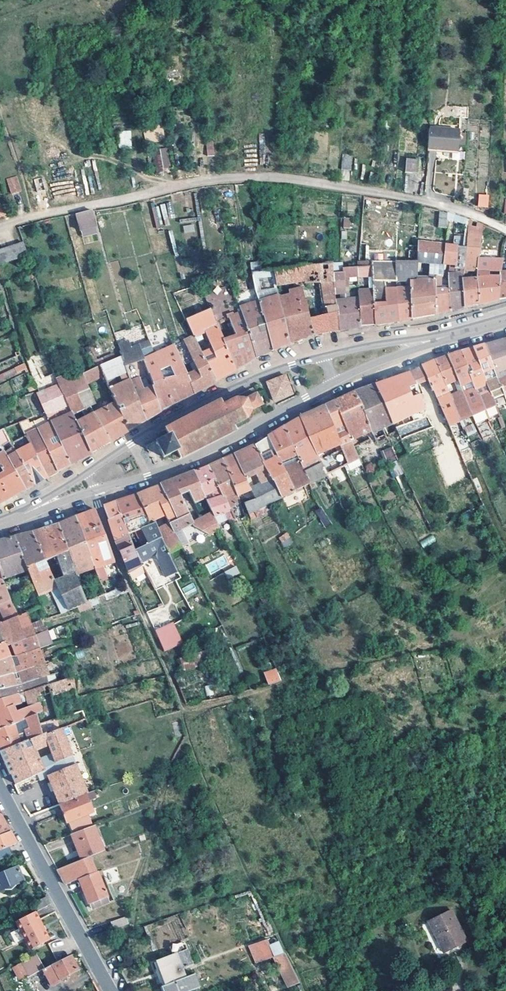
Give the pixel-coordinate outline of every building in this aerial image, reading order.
[(459,147),(459,137),(460,133),(430,131),(428,151),(458,154),(459,147)] [(459,137),(459,147),(467,148),(468,137),(459,137)] [(215,156),(214,143),(207,143),(208,157),(215,156)] [(355,144),(346,143),(344,158),(353,160),(355,144)] [(168,148),(154,149),(155,171),(169,170),(168,148)] [(418,161),(406,160),(405,173),(418,174),(418,161)] [(22,191),(17,177),(8,180),(13,194),(22,191)] [(478,194),(477,207),(488,207),(489,194),(478,194)] [(170,225),(168,215),(172,215),(170,204),(162,205),(163,206),(152,208),(156,228),(170,225)] [(97,228),(94,215),(78,219),(81,233),(97,228)] [(467,251),(465,271),(464,275),(480,273),(480,261),(481,261),(483,238),(484,227),(469,221),(467,250),(467,251)] [(24,244),(0,252),(0,265),(28,256),(24,244)] [(435,280),(441,280),(443,280),(445,266),(446,247),(420,245),(420,248),(419,265),(431,266),(430,281),(418,282),(418,283),(412,283),(412,284),(412,290),(412,320),(436,316),(435,280)] [(450,277),(455,277),(455,272),(456,272),(458,248),(446,247),(445,266),(451,266),(450,277)] [(418,282),(419,265),(420,248),(411,248),(410,264),(398,264),(398,284),(412,284),(412,283),(418,283),(418,282)] [(456,272),(465,271),(467,251),(467,250),(465,250),(458,248),(456,272)] [(489,304),(499,302),(501,275),(503,275),(505,261),(481,261),(480,261),(480,273),(480,280),(479,306),(489,304)] [(359,269),(358,269),(359,286),(373,285),(373,264),(360,264),(359,269)] [(373,285),(374,290),(374,304),(375,322),(375,324),(375,326),(376,326),(388,324),(399,322),(398,290),(387,291),(387,284),(398,284),(398,264),(373,264),(373,285)] [(291,295),(279,298),(290,345),(314,337),(338,332),(334,294),(332,274),(331,265),(301,266),(273,271),(277,287),(306,282),(306,284),(324,283),(327,316),(311,319),(304,288),(290,291),(291,295)] [(443,280),(441,280),(442,293),(450,291),(449,277),(450,277),(451,266),(445,266),(443,280)] [(359,286),(358,269),(358,268),(342,270),(343,273),(344,288),(359,286)] [(463,279),(463,282),(480,280),(480,273),(464,275),(465,271),(456,272),(455,272),(455,277),(454,279),(463,279)] [(346,300),(344,288),(343,273),(332,274),(334,294),(338,332),(342,331),(349,330),(346,300)] [(465,309),(463,282),(463,279),(454,279),(455,277),(450,277),(449,277),(450,291),(450,313),(457,311),(465,309)] [(442,293),(441,280),(435,280),(436,316),(442,314),(450,313),(450,291),(442,293)] [(472,308),(479,306),(480,280),(463,282),(465,309),(472,308)] [(359,291),(359,299),(360,319),(361,323),(375,322),(374,304),(374,290),(359,291)] [(405,321),(412,320),(412,290),(398,290),(399,322),(405,321)] [(265,320),(273,352),(283,348),(290,345),(279,298),(279,297),(260,303),(263,320),(265,320)] [(360,319),(359,299),(346,300),(349,330),(354,329),(361,328),(361,326),(361,323),(360,319)] [(264,355),(273,352),(265,320),(263,320),(260,303),(241,308),(243,315),(251,340),(257,358),(264,355)] [(228,375),(235,371),(223,343),(224,343),(217,327),(216,327),(210,311),(187,321),(194,337),(205,360),(216,382),(228,375)] [(223,343),(235,371),(248,363),(257,358),(251,340),(243,315),(229,322),(235,338),(224,343),(223,343)] [(205,360),(194,337),(184,342),(196,371),(187,377),(194,395),(206,388),(216,382),(205,360)] [(485,347),(494,370),(505,365),(505,367),(505,341),(495,344),(485,347)] [(120,354),(131,350),(128,342),(118,346),(120,354)] [(120,354),(122,358),(128,373),(145,365),(141,351),(142,351),(140,346),(131,350),(120,354)] [(153,388),(161,413),(171,407),(190,398),(194,395),(187,377),(174,347),(153,357),(148,348),(142,351),(141,351),(145,365),(149,376),(150,376),(154,387),(153,388)] [(498,380),(494,370),(485,347),(479,349),(473,350),(487,384),(496,407),(497,409),(505,405),(505,400),(501,388),(498,380)] [(475,389),(484,412),(496,407),(487,384),(473,350),(467,352),(460,354),(464,363),(472,382),(475,389)] [(460,387),(472,382),(464,363),(460,354),(454,356),(448,358),(457,382),(460,387)] [(101,368),(107,382),(128,373),(122,358),(101,368)] [(457,382),(448,358),(440,361),(435,363),(445,387),(457,382)] [(422,369),(431,389),(436,398),(449,427),(460,422),(450,397),(445,387),(435,363),(428,366),(422,369)] [(101,368),(83,375),(94,400),(96,404),(90,406),(107,437),(110,443),(121,437),(129,432),(110,390),(107,382),(101,368)] [(428,429),(420,405),(417,395),(431,389),(422,369),(412,373),(395,379),(365,389),(382,429),(412,417),(414,421),(396,429),(397,432),(386,437),(389,445),(397,461),(409,455),(401,441),(428,429)] [(82,435),(91,454),(103,448),(110,443),(107,437),(90,406),(96,404),(94,400),(83,375),(60,385),(82,435)] [(285,377),(267,385),(276,403),(294,395),(285,377)] [(498,380),(501,388),(505,400),(505,377),(498,380)] [(161,413),(153,388),(144,391),(140,379),(131,383),(146,422),(154,417),(161,413)] [(138,427),(146,422),(131,383),(130,380),(110,390),(129,432),(138,427)] [(60,385),(39,394),(38,395),(37,395),(42,406),(51,425),(52,424),(55,431),(70,466),(80,460),(91,454),(82,435),(60,385)] [(353,393),(383,460),(386,466),(387,466),(397,461),(389,445),(386,437),(382,429),(365,389),(359,391),(353,393)] [(463,395),(472,417),(484,412),(475,389),(463,395)] [(352,444),(359,459),(369,455),(373,465),(383,460),(353,393),(343,398),(334,403),(352,444)] [(463,395),(462,393),(450,397),(460,422),(472,417),(463,395)] [(262,406),(257,395),(245,401),(237,399),(224,406),(221,401),(165,430),(169,437),(156,444),(163,459),(177,452),(180,459),(236,431),(234,426),(246,420),(250,412),(262,406)] [(329,405),(323,408),(348,465),(359,459),(352,444),(334,403),(329,405)] [(311,413),(299,419),(314,448),(327,475),(344,467),(348,465),(323,408),(311,413)] [(39,431),(33,418),(28,420),(35,433),(39,431)] [(299,460),(310,483),(327,475),(314,448),(299,419),(291,424),(284,428),(299,460)] [(32,435),(25,422),(21,424),(27,437),(32,435)] [(52,424),(51,425),(39,431),(57,473),(64,469),(70,466),(55,431),(52,424)] [(465,426),(467,435),(476,433),(474,424),(465,426)] [(285,473),(294,491),(310,483),(299,460),(284,428),(274,434),(267,438),(285,473)] [(4,453),(25,491),(30,488),(34,486),(16,453),(4,431),(1,432),(2,435),(0,436),(0,446),(2,449),(4,453)] [(31,445),(47,478),(52,476),(57,473),(39,431),(35,433),(32,435),(27,437),(31,445)] [(265,466),(281,497),(283,497),(294,491),(285,473),(267,438),(259,443),(254,446),(265,466)] [(16,453),(34,486),(40,482),(47,478),(31,445),(16,453)] [(244,451),(234,455),(249,486),(254,496),(255,498),(244,503),(248,514),(270,503),(281,497),(265,466),(254,446),(244,451)] [(13,497),(25,491),(4,453),(0,455),(0,504),(13,497)] [(227,458),(223,461),(240,503),(254,496),(249,486),(234,455),(227,458)] [(207,467),(235,519),(241,516),(238,506),(241,505),(240,503),(223,461),(217,463),(207,467)] [(193,473),(214,516),(225,512),(230,523),(233,522),(236,521),(235,519),(207,467),(200,470),(193,473)] [(170,524),(182,548),(215,531),(220,529),(214,516),(193,473),(171,482),(160,486),(177,520),(170,524)] [(150,490),(136,496),(150,525),(152,523),(167,553),(168,555),(182,548),(170,524),(177,520),(160,486),(150,490)] [(125,500),(115,503),(129,535),(141,530),(148,543),(137,548),(139,553),(137,554),(142,567),(143,566),(148,577),(156,573),(151,562),(167,553),(152,523),(150,525),(136,496),(125,500)] [(129,535),(115,503),(103,508),(110,528),(116,543),(129,537),(128,536),(129,535)] [(321,507),(314,511),(325,527),(331,523),(321,507)] [(80,516),(75,518),(89,552),(101,584),(121,577),(116,566),(108,547),(95,511),(80,516)] [(77,577),(87,603),(90,602),(106,595),(101,584),(89,552),(75,518),(70,520),(58,526),(77,577)] [(366,523),(363,518),(352,524),(355,529),(366,523)] [(77,577),(58,526),(52,527),(32,534),(50,573),(57,589),(68,612),(75,609),(87,603),(77,577)] [(135,550),(137,554),(139,553),(137,548),(148,543),(141,530),(129,535),(128,536),(129,537),(135,550)] [(283,547),(293,544),(288,532),(279,536),(283,547)] [(50,573),(32,534),(21,537),(13,538),(28,572),(29,575),(35,591),(42,607),(43,609),(49,606),(44,596),(57,589),(50,573)] [(420,542),(423,547),(436,541),(433,535),(420,542)] [(122,557),(135,550),(129,537),(116,543),(122,557)] [(2,580),(28,572),(13,538),(0,542),(0,572),(2,580)] [(135,550),(122,557),(129,574),(142,567),(137,554),(135,550)] [(224,570),(227,578),(239,573),(236,566),(224,570)] [(163,587),(156,573),(148,577),(155,591),(156,591),(163,587)] [(181,588),(185,596),(196,590),(192,582),(181,588)] [(10,601),(11,601),(5,587),(1,589),(0,586),(0,605),(10,601)] [(106,595),(90,602),(91,607),(114,599),(129,593),(127,588),(106,595)] [(161,602),(155,591),(147,595),(153,606),(161,602)] [(18,618),(11,601),(10,601),(0,605),(0,625),(10,621),(18,618)] [(91,607),(90,602),(87,603),(75,609),(76,613),(77,614),(91,607)] [(0,629),(0,645),(5,643),(6,646),(12,644),(35,636),(30,623),(27,614),(18,618),(10,621),(0,625),(0,626),(1,629),(0,629)] [(155,630),(164,651),(183,643),(173,621),(155,630)] [(35,636),(12,644),(17,657),(40,650),(35,636)] [(6,646),(5,643),(0,645),(0,661),(10,658),(6,646)] [(218,662),(212,649),(180,659),(184,672),(218,662)] [(45,664),(40,650),(17,657),(22,671),(45,664)] [(15,674),(10,658),(0,661),(0,678),(15,674)] [(45,664),(22,671),(15,674),(0,678),(0,692),(46,679),(58,675),(57,671),(54,672),(53,669),(47,671),(45,664)] [(281,681),(277,670),(264,675),(268,685),(281,681)] [(38,727),(69,718),(66,709),(55,712),(51,696),(63,692),(65,699),(75,696),(73,679),(48,686),(3,701),(0,702),(0,732),(34,718),(38,727)] [(3,701),(48,686),(46,679),(0,692),(0,702),(3,701)] [(0,732),(0,752),(0,753),(42,736),(38,727),(34,718),(0,732)] [(49,733),(42,736),(0,753),(9,776),(11,776),(15,786),(43,773),(35,753),(48,748),(55,765),(65,761),(72,758),(71,754),(60,731),(49,735),(49,733)] [(59,806),(85,795),(87,795),(75,765),(55,773),(54,769),(49,771),(51,775),(47,777),(59,806)] [(87,800),(85,795),(59,806),(66,824),(75,821),(78,830),(87,827),(83,818),(93,814),(87,800)] [(0,816),(0,837),(10,833),(2,819),(0,816)] [(71,836),(81,862),(89,859),(103,853),(92,828),(71,836)] [(0,837),(0,860),(12,856),(9,848),(17,845),(10,833),(0,837)] [(89,859),(81,862),(57,872),(65,887),(78,881),(95,875),(89,859)] [(17,868),(0,875),(0,893),(4,891),(4,892),(10,892),(15,888),(14,887),(23,883),(17,868)] [(96,874),(95,875),(78,881),(88,907),(89,906),(106,900),(96,874)] [(51,905),(46,898),(35,904),(38,912),(51,905)] [(108,905),(106,900),(89,906),(91,912),(108,905)] [(466,943),(452,913),(424,926),(439,957),(466,943)] [(35,914),(15,924),(18,931),(23,940),(29,951),(32,950),(49,940),(35,914)] [(128,925),(125,918),(109,924),(112,932),(128,925)] [(439,957),(424,926),(422,927),(437,958),(439,957)] [(10,935),(15,945),(23,940),(18,931),(10,935)] [(183,942),(171,944),(173,952),(184,949),(183,942)] [(270,948),(274,961),(285,957),(280,945),(270,948)] [(184,953),(157,963),(167,987),(161,989),(161,990),(197,990),(201,990),(195,976),(186,979),(182,971),(190,968),(184,953)] [(43,971),(43,970),(36,957),(13,969),(19,980),(25,977),(27,979),(43,971)] [(43,970),(43,971),(51,988),(59,984),(58,981),(77,972),(70,957),(61,961),(43,970)] [(285,957),(274,961),(288,990),(299,986),(296,978),(285,957)] [(167,987),(157,963),(151,965),(161,989),(167,987)]
